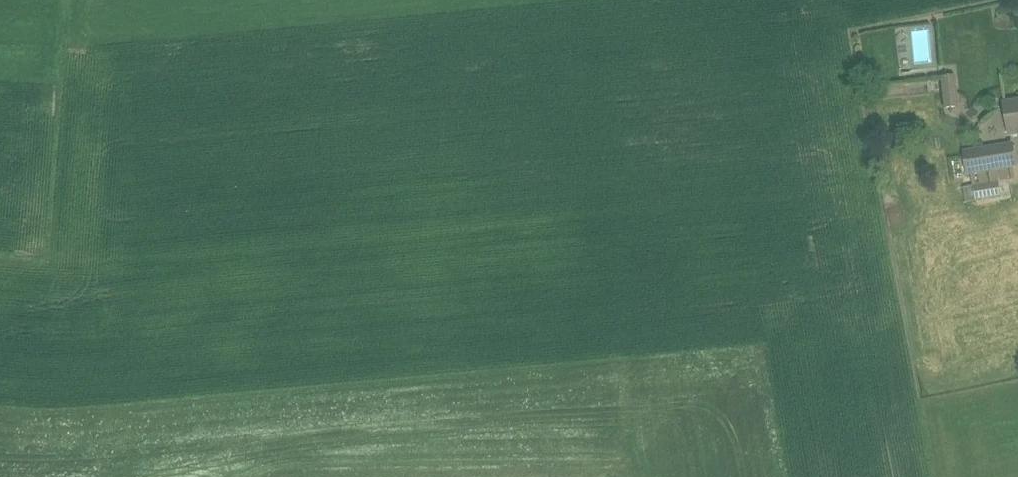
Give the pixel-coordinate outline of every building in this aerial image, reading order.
[(940,76),(943,108),(957,107),(953,75),(940,76)] [(1002,102),(1008,135),(1017,134),(1017,99),(1002,102)] [(961,150),(966,176),(1016,167),(1012,141),(961,150)] [(972,185),(975,200),(1000,196),(998,180),(972,185)]
